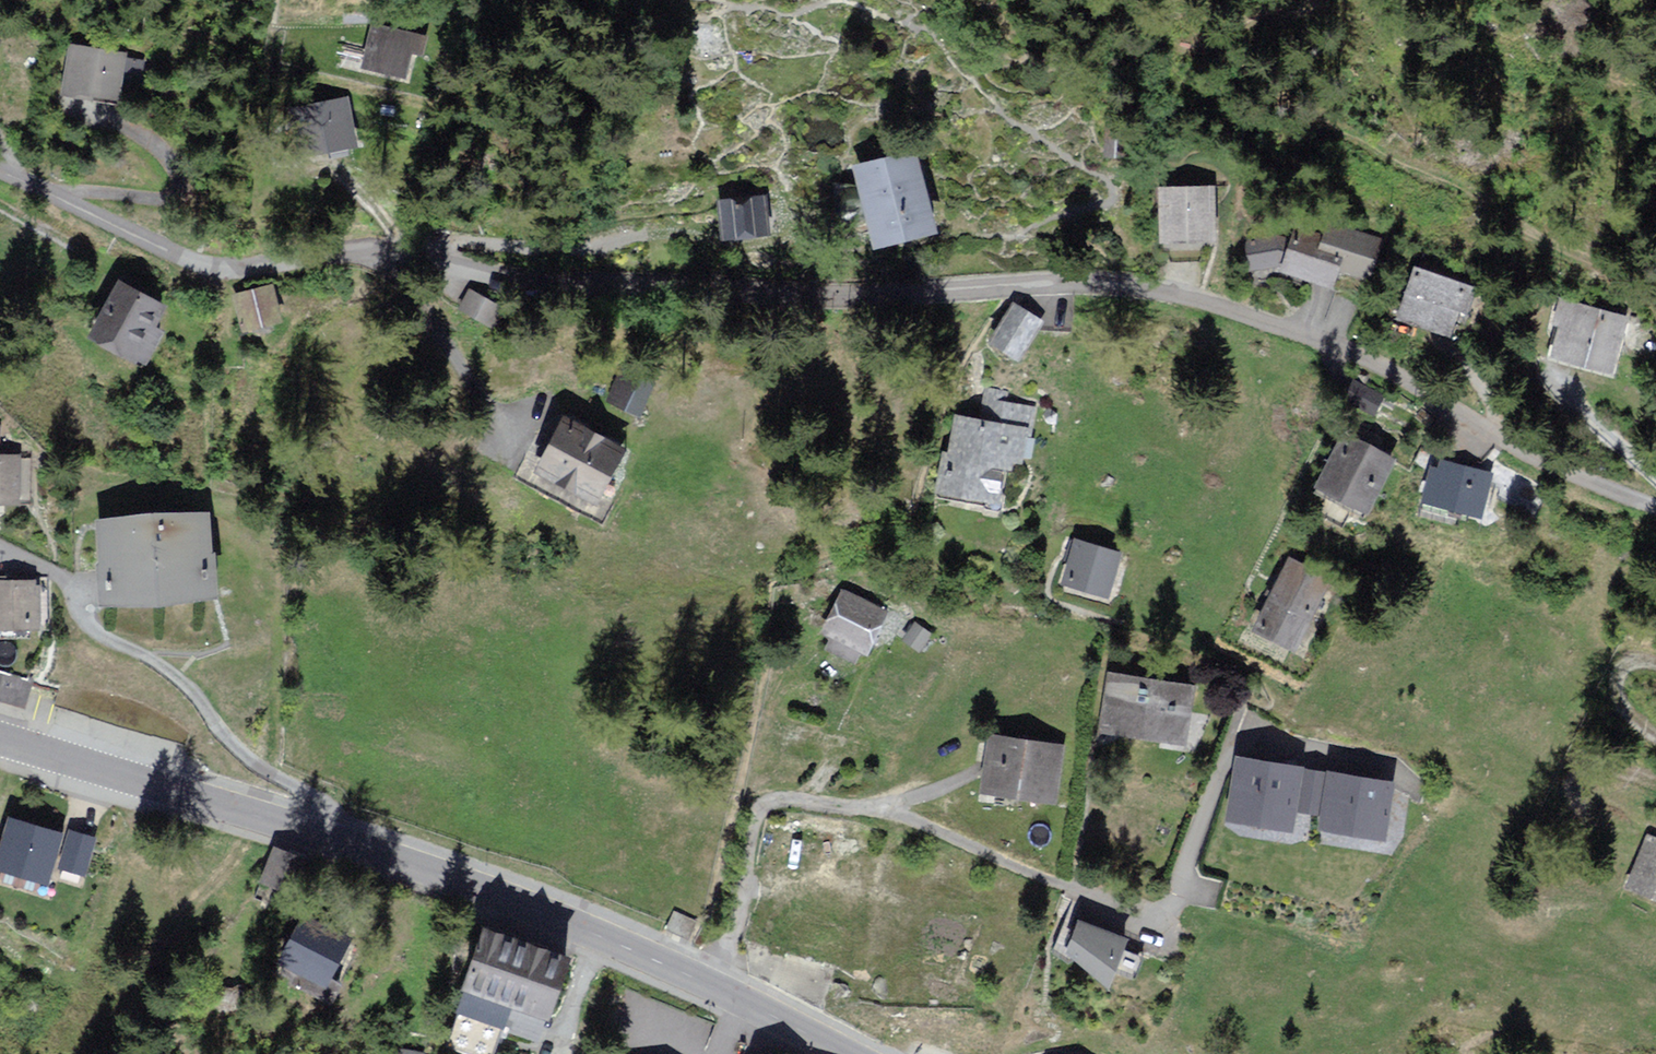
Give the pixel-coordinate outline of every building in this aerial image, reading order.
[(422,34),(374,20),(361,65),(409,79),(422,34)] [(120,101),(126,53),(71,45),(64,93),(120,101)] [(358,139),(348,95),(290,108),(299,152),(358,139)] [(934,227),(916,150),(853,165),(872,242),(934,227)] [(1213,240),(1210,183),(1158,186),(1161,242),(1213,240)] [(772,234),(765,193),(719,200),(725,241),(772,234)] [(1366,281),(1379,238),(1325,221),(1322,230),(1297,223),(1282,272),(1334,288),(1339,273),(1366,281)] [(1467,315),(1477,287),(1415,266),(1398,316),(1450,333),(1458,312),(1467,315)] [(156,322),(166,301),(118,276),(88,334),(147,364),(166,327),(156,322)] [(284,322),(273,284),(232,296),(243,334),(284,322)] [(508,310),(470,290),(460,309),(497,329),(508,310)] [(1614,377),(1630,318),(1560,299),(1553,323),(1562,325),(1553,360),(1614,377)] [(1043,318),(1014,301),(990,340),(1019,358),(1043,318)] [(638,415),(653,382),(626,369),(611,402),(638,415)] [(1381,396),(1353,381),(1345,397),(1373,412),(1381,396)] [(1024,463),(1033,403),(1004,399),(1005,391),(988,389),(984,419),(958,415),(953,452),(947,451),(941,494),(999,503),(1004,469),(1012,470),(1013,462),(1024,463)] [(630,448),(568,413),(539,466),(601,500),(630,448)] [(1397,459),(1347,430),(1316,482),(1367,511),(1397,459)] [(17,455),(0,455),(0,502),(18,502),(17,455)] [(1482,518),(1493,472),(1440,459),(1438,468),(1430,466),(1420,503),(1482,518)] [(218,597),(211,510),(96,518),(103,606),(218,597)] [(1112,597),(1125,552),(1076,538),(1063,583),(1112,597)] [(1295,648),(1327,583),(1290,564),(1280,584),(1268,608),(1257,630),(1295,648)] [(38,577),(0,580),(0,630),(41,628),(38,577)] [(870,651),(890,608),(843,586),(823,629),(870,651)] [(920,651),(932,633),(916,623),(905,642),(920,651)] [(0,673),(0,697),(22,704),(29,682),(0,673)] [(1187,744),(1195,685),(1109,673),(1100,731),(1187,744)] [(1057,801),(1064,744),(989,735),(982,792),(1057,801)] [(1293,827),(1295,809),(1302,769),(1302,767),(1239,757),(1230,817),(1293,827)] [(1329,773),(1327,773),(1302,769),(1295,809),(1321,813),(1323,814),(1329,773)] [(1383,840),(1386,822),(1392,782),(1393,780),(1330,770),(1329,773),(1323,814),(1320,830),(1383,840)] [(63,831),(9,816),(0,849),(0,868),(48,882),(63,831)] [(97,836),(70,829),(59,865),(87,873),(97,836)] [(1650,838),(1629,888),(1655,899),(1655,841),(1650,838)] [(300,858),(276,848),(263,880),(286,890),(300,858)] [(667,928),(689,937),(695,921),(673,912),(667,928)] [(350,939),(301,914),(276,961),(326,986),(350,939)] [(1113,984),(1128,940),(1078,920),(1068,949),(1113,984)] [(548,1014),(568,954),(480,924),(453,1004),(505,1021),(503,1029),(530,1038),(539,1011),(548,1014)]
